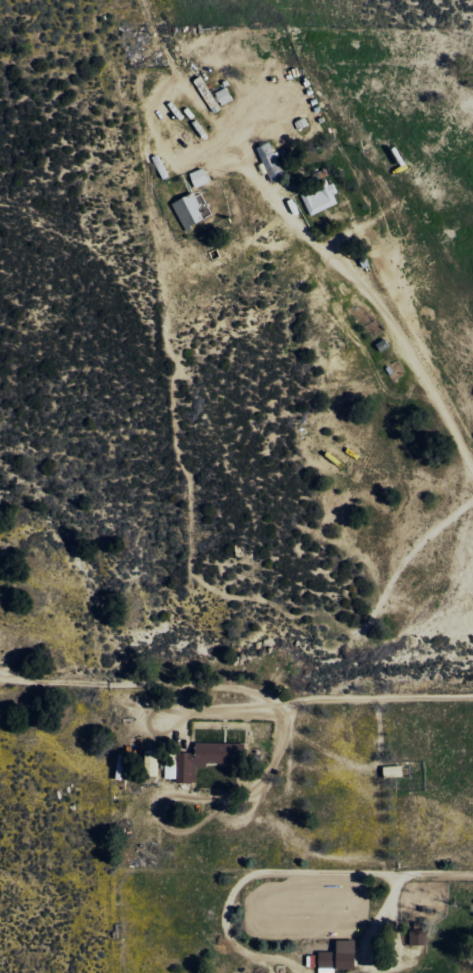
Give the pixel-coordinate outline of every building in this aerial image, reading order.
[(234,100),(229,87),(217,92),(222,105),(234,100)] [(272,182),(286,177),(273,142),(259,148),(272,182)] [(196,188),(211,182),(206,168),(191,173),(196,188)] [(303,194),(311,215),(340,203),(336,194),(339,193),(335,181),(303,194)] [(174,203),(186,230),(207,221),(195,194),(174,203)] [(197,782),(197,763),(245,764),(246,743),(198,742),(198,752),(178,752),(178,760),(166,760),(166,778),(178,778),(178,782),(197,782)] [(385,766),(386,777),(405,776),(405,765),(385,766)] [(411,945),(429,945),(429,929),(411,930),(411,945)] [(358,968),(359,940),(339,940),(339,951),(321,951),(321,972),(336,972),(336,968),(358,968)]
